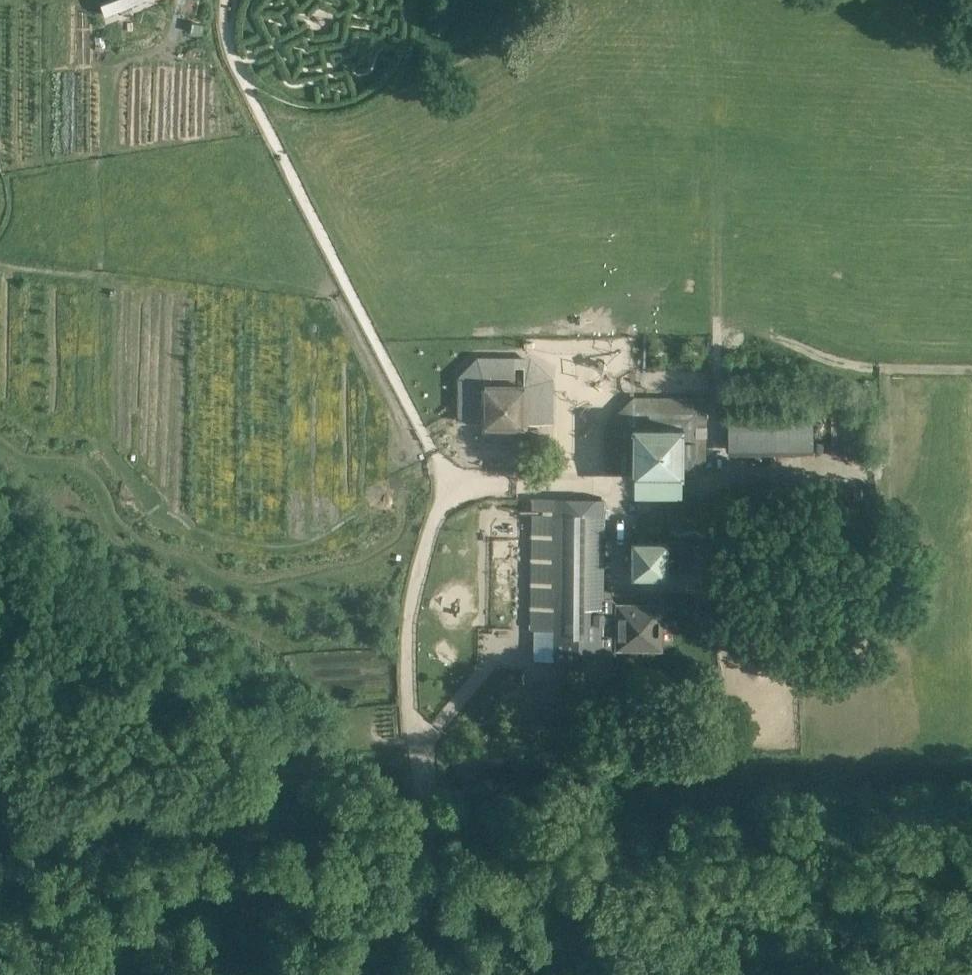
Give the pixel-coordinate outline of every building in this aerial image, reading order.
[(524,379),(524,383),(485,383),(484,423),(544,423),(545,380),(529,363),(524,363),(524,374),(518,374),(518,379),(524,379)] [(690,419),(691,396),(638,395),(638,418),(690,419)] [(816,413),(731,415),(732,450),(817,447),(816,413)] [(635,423),(634,471),(682,472),(683,424),(635,423)] [(556,499),(556,513),(554,629),(534,628),(534,659),(554,660),(603,661),(603,660),(608,661),(608,653),(612,653),(620,646),(620,605),(612,597),(603,597),(605,500),(556,499)] [(669,537),(633,536),(632,571),(668,572),(669,537)] [(692,567),(692,557),(674,556),(673,567),(692,567)] [(660,606),(620,605),(620,646),(654,646),(660,640),(660,606)]
